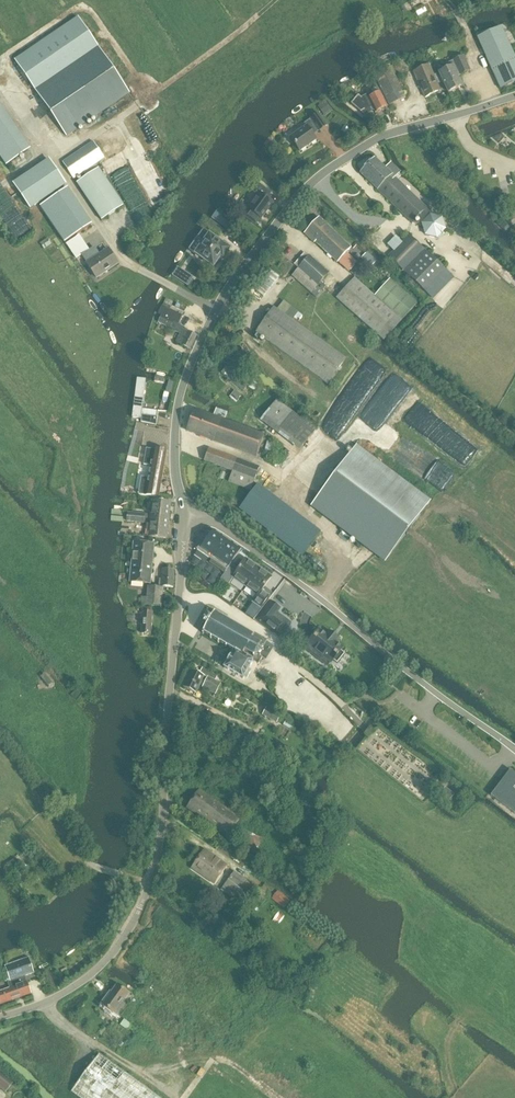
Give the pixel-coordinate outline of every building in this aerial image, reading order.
[(78,18),(15,61),(67,138),(130,95),(78,18)] [(514,83),(514,60),(501,30),(477,41),(500,90),(514,83)] [(457,78),(469,72),(463,58),(446,66),(447,69),(439,74),(443,83),(448,94),(462,87),(457,78)] [(429,66),(414,72),(425,98),(441,91),(429,66)] [(375,79),(382,92),(389,106),(405,98),(389,67),(373,75),(375,79)] [(380,93),(382,92),(375,79),(372,81),(379,93),(374,96),(372,93),(361,98),(358,96),(350,104),(360,112),(372,107),(375,113),(387,107),(380,93)] [(6,166),(7,165),(10,164),(29,150),(8,118),(0,106),(0,158),(6,166)] [(316,141),(313,136),(326,126),(318,114),(304,124),(306,127),(290,138),(300,152),(316,141)] [(93,142),(62,163),(72,178),(73,179),(83,173),(86,177),(76,184),(102,221),(124,206),(113,190),(96,165),(105,159),(93,142)] [(390,163),(385,168),(374,158),(359,173),(412,223),(426,208),(395,178),(400,172),(390,163)] [(267,198),(271,193),(259,184),(253,192),(258,196),(248,209),(249,210),(244,216),(255,225),(260,218),(261,219),(273,203),(267,198)] [(228,217),(217,210),(212,218),(231,232),(237,223),(228,216),(228,217)] [(321,247),(335,232),(319,218),(304,234),(314,242),(315,241),(321,247)] [(210,220),(206,226),(219,235),(223,229),(210,220)] [(197,238),(189,250),(195,254),(214,267),(221,256),(223,257),(229,248),(203,230),(197,238)] [(357,264),(346,253),(351,247),(335,232),(321,247),(348,273),(357,264)] [(78,234),(64,243),(76,260),(82,256),(97,279),(118,265),(108,249),(94,259),(89,251),(78,234)] [(443,269),(424,250),(409,235),(388,257),(422,290),(443,269)] [(311,294),(329,274),(310,256),(292,276),(311,294)] [(178,269),(173,277),(187,286),(192,279),(178,269)] [(390,279),(375,296),(354,278),(336,299),(383,341),(415,302),(390,279)] [(196,336),(183,330),(184,328),(178,325),(182,317),(169,310),(172,303),(165,300),(158,315),(161,316),(158,323),(170,329),(169,330),(180,334),(176,343),(190,349),(196,336)] [(327,384),(345,359),(273,308),(256,333),(327,384)] [(226,368),(221,374),(228,380),(227,382),(230,384),(231,382),(243,392),(248,386),(239,379),(226,368)] [(147,381),(138,380),(134,419),(142,420),(147,381)] [(299,452),(317,430),(277,401),(260,422),(278,436),(280,433),(287,439),(286,441),(299,452)] [(224,421),(227,413),(216,409),(213,417),(194,411),(187,432),(255,457),(264,436),(224,421)] [(144,416),(144,423),(156,426),(156,425),(157,417),(144,416)] [(406,533),(430,502),(356,446),(312,506),(376,555),(385,562),(399,542),(406,533)] [(148,479),(141,477),(138,494),(158,498),(166,451),(153,449),(153,450),(146,448),(143,465),(150,466),(148,479)] [(251,490),(259,467),(208,449),(204,461),(232,472),(229,482),(251,490)] [(239,510),(302,557),(320,533),(258,485),(239,510)] [(169,520),(171,503),(152,501),(150,515),(128,513),(128,516),(169,520)] [(166,539),(169,520),(128,516),(127,522),(149,524),(148,537),(166,539)] [(213,558),(229,569),(241,550),(214,531),(205,543),(203,542),(204,541),(203,541),(196,550),(212,561),(213,558)] [(149,584),(153,546),(154,545),(135,543),(131,582),(149,584)] [(246,587),(259,569),(245,560),(236,573),(229,569),(229,568),(227,571),(220,580),(228,586),(233,579),(246,587)] [(173,587),(174,570),(162,569),(162,579),(159,579),(159,587),(148,586),(147,598),(145,597),(142,597),(141,605),(142,605),(145,605),(146,605),(162,607),(163,587),(169,587),(173,587)] [(261,609),(269,597),(262,592),(271,578),(259,569),(246,587),(258,596),(253,603),(261,609)] [(275,614),(279,609),(270,603),(268,606),(258,619),(275,632),(275,631),(281,624),(275,620),(278,616),(275,614)] [(143,612),(141,633),(151,634),(152,612),(151,612),(151,608),(143,607),(143,612)] [(231,622),(214,612),(210,619),(206,616),(201,625),(205,627),(201,634),(233,652),(230,657),(229,656),(226,662),(227,662),(223,668),(242,679),(244,677),(247,678),(251,671),(248,669),(253,662),(258,665),(262,658),(266,661),(274,647),(273,646),(266,642),(266,641),(254,633),(253,635),(236,625),(237,624),(232,621),(231,622)] [(327,636),(320,631),(309,645),(309,646),(306,650),(319,660),(322,656),(331,663),(333,661),(337,664),(345,654),(340,651),(342,649),(336,643),(338,640),(330,633),(327,636)] [(215,675),(201,668),(199,673),(191,670),(183,688),(196,694),(201,685),(217,693),(221,684),(212,680),(215,675)] [(267,703),(272,695),(266,691),(261,699),(267,703)] [(279,716),(266,708),(262,715),(275,723),(279,716)] [(491,796),(514,815),(514,775),(510,771),(491,796)] [(449,800),(453,795),(446,788),(441,794),(449,800)] [(227,837),(240,819),(200,791),(187,809),(227,837)] [(214,884),(226,867),(203,850),(191,867),(214,884)] [(255,864),(259,859),(247,852),(244,857),(255,864)] [(15,861),(8,866),(12,871),(19,866),(15,861)] [(250,896),(256,888),(234,872),(221,890),(234,900),(242,889),(250,896)] [(263,906),(274,890),(265,884),(254,900),(263,906)] [(284,909),(290,902),(278,892),(272,899),(284,909)] [(34,973),(28,958),(5,966),(10,981),(7,982),(9,988),(0,992),(0,1005),(32,994),(25,977),(34,973)] [(128,993),(118,986),(112,993),(110,993),(102,1004),(114,1013),(128,993)] [(131,1024),(124,1019),(120,1026),(127,1030),(131,1024)] [(100,1054),(72,1092),(80,1097),(160,1097),(100,1054)] [(13,1082),(0,1071),(0,1089),(5,1093),(13,1082)]
